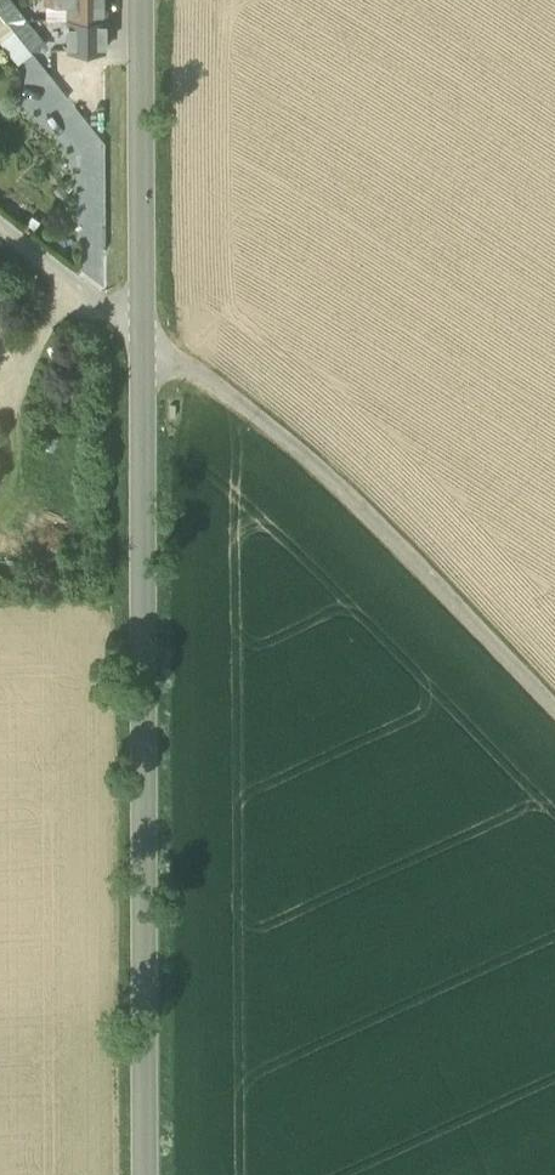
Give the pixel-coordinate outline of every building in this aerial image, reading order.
[(7,21),(23,20),(7,0),(1,0),(0,1),(0,11),(7,21)] [(68,0),(68,18),(105,18),(105,0),(68,0)] [(7,21),(0,11),(0,41),(15,29),(7,21)] [(105,49),(105,18),(68,18),(69,42),(69,49),(105,49)] [(49,48),(26,20),(23,20),(7,21),(15,29),(31,49),(49,48)] [(31,49),(15,29),(0,41),(17,63),(32,51),(31,49)]
